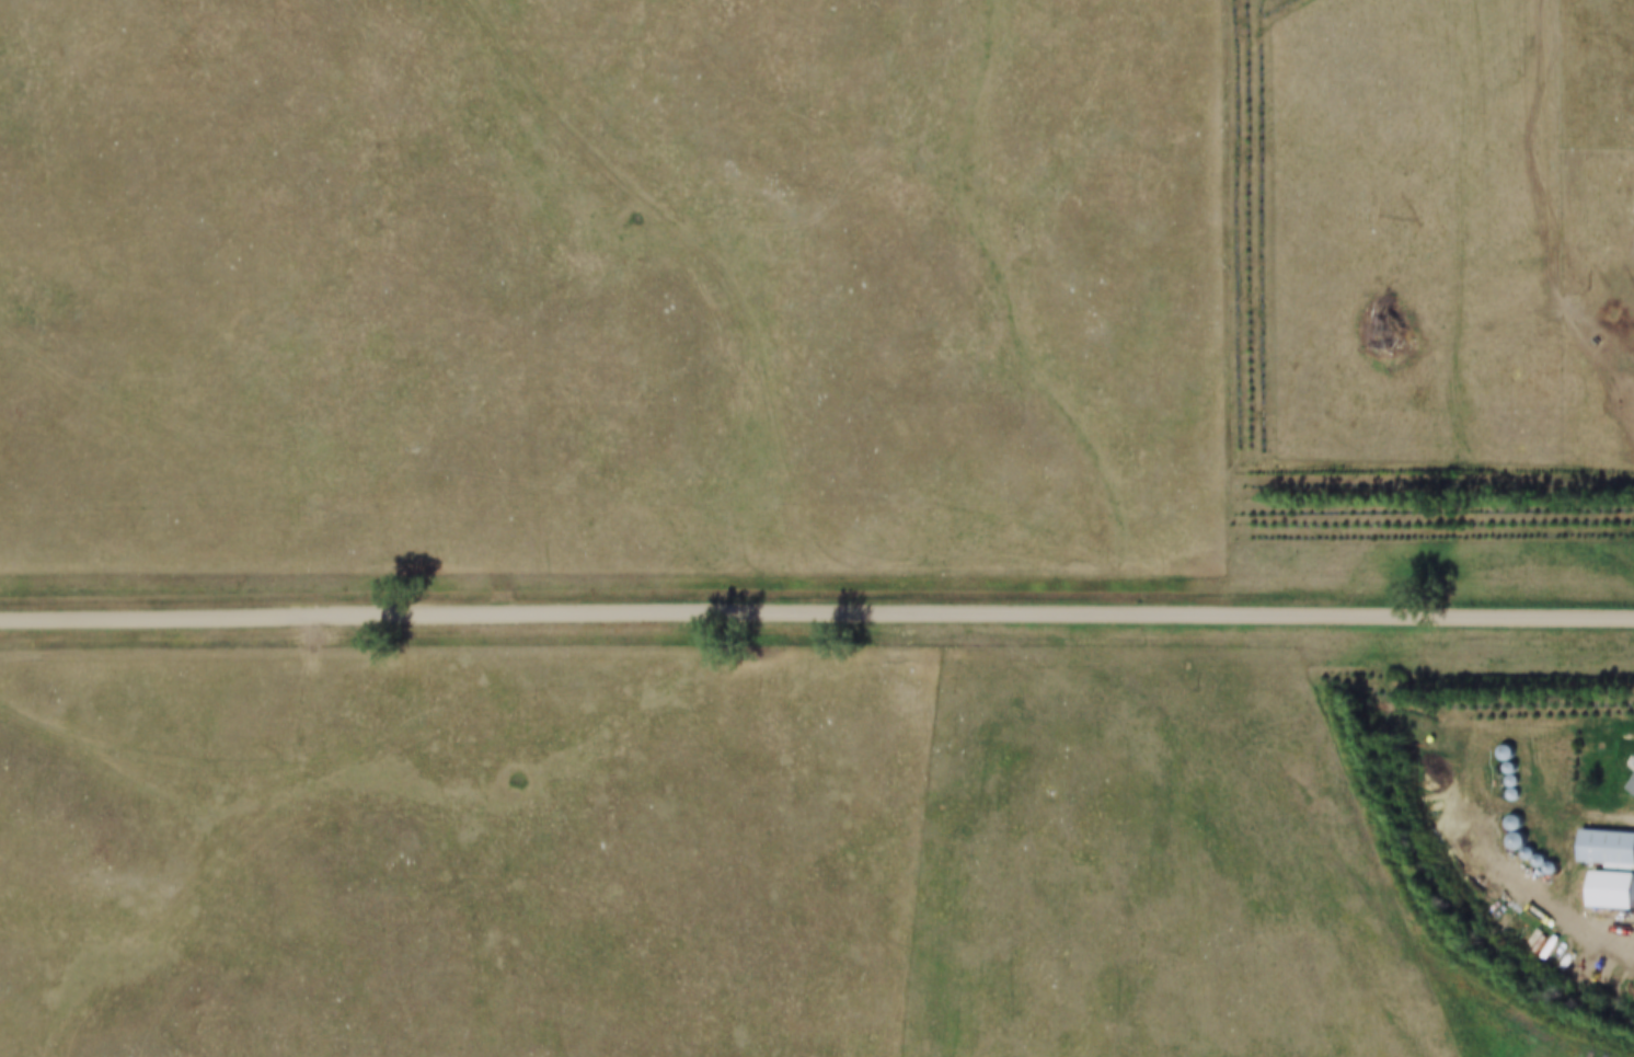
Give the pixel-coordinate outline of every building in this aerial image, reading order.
[(1625,791),(1633,795),(1633,773),(1625,791)] [(1575,830),(1574,863),(1633,865),(1633,832),(1575,830)] [(1584,908),(1631,909),(1631,872),(1584,871),(1584,908)]
